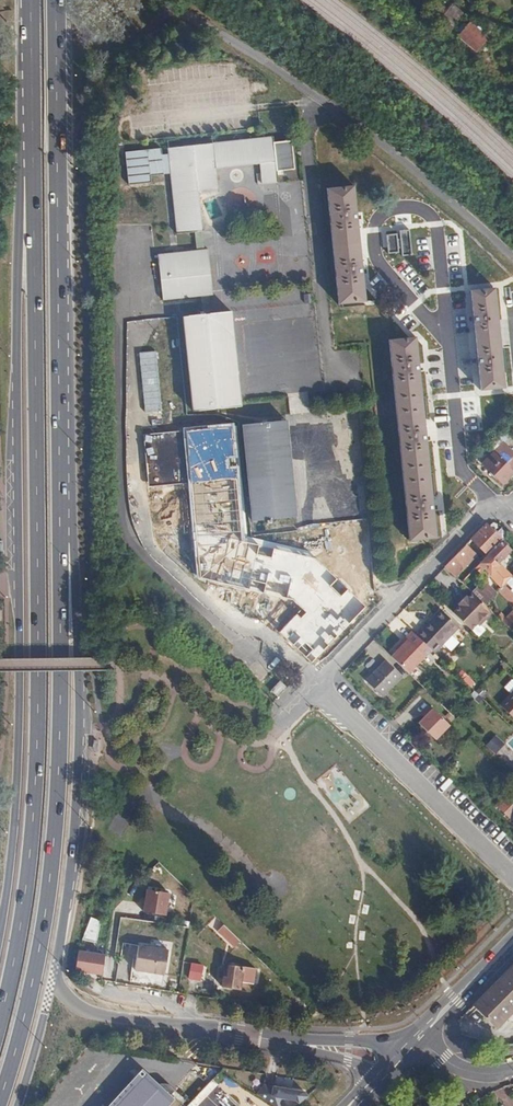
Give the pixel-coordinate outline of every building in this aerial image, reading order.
[(455,37),(475,54),(487,40),(468,23),(455,37)] [(176,235),(205,232),(200,192),(278,184),(277,173),(294,171),(292,142),(274,144),(273,138),(167,149),(176,235)] [(353,187),(327,190),(338,304),(363,302),(359,261),(353,187)] [(162,300),(214,295),(209,250),(158,255),(162,300)] [(496,294),(471,296),(481,391),(505,388),(496,294)] [(230,312),(183,316),(192,412),(240,407),(230,312)] [(415,338),(389,340),(410,540),(435,538),(418,372),(415,338)] [(243,425),(253,522),(296,518),(286,420),(243,425)] [(311,661),(364,606),(314,559),(274,548),(272,557),(257,553),(259,545),(242,541),(234,423),(182,427),(199,577),(291,597),(302,610),(280,631),(311,661)] [(505,442),(482,464),(503,484),(512,473),(512,450),(505,442)] [(183,535),(180,467),(153,469),(156,536),(183,535)] [(485,525),(471,539),(487,554),(500,541),(501,540),(485,525)] [(484,558),(479,563),(493,577),(501,569),(496,563),(509,549),(500,541),(487,554),(484,558)] [(462,549),(452,558),(459,565),(468,555),(462,549)] [(452,558),(444,567),(451,573),(451,572),(459,565),(452,558)] [(469,573),(461,582),(484,605),(495,593),(482,580),(479,582),(469,573)] [(450,613),(468,634),(490,614),(473,594),(450,613)] [(440,610),(428,622),(430,624),(442,612),(440,610)] [(430,624),(446,639),(457,627),(442,612),(430,624)] [(502,622),(512,632),(512,631),(512,614),(512,612),(502,622)] [(433,652),(446,639),(430,624),(428,622),(415,635),(433,652)] [(381,697),(400,677),(384,661),(364,681),(381,697)] [(282,692),(291,682),(285,676),(275,686),(282,692)] [(506,697),(499,705),(512,718),(512,704),(506,697)] [(429,706),(423,712),(425,715),(423,717),(417,723),(434,739),(448,725),(429,706)] [(511,820),(512,818),(512,796),(510,794),(497,806),(511,820)] [(171,894),(147,890),(144,912),(168,916),(171,894)] [(216,918),(209,925),(234,950),(241,942),(216,918)] [(103,925),(100,922),(93,930),(96,933),(103,925)] [(96,933),(93,930),(85,938),(92,944),(99,936),(96,933)] [(168,951),(138,946),(134,971),(164,975),(168,951)] [(79,970),(100,974),(104,956),(82,952),(79,970)] [(254,984),(257,969),(230,964),(229,971),(227,971),(224,987),(242,990),(243,982),(254,984)] [(501,977),(472,1006),(496,1029),(512,1012),(512,964),(501,977)] [(206,968),(190,966),(188,979),(203,982),(206,968)] [(247,1069),(240,1084),(258,1092),(265,1077),(247,1069)] [(148,1082),(146,1081),(142,1086),(134,1079),(109,1105),(126,1105),(148,1082)] [(148,1082),(126,1105),(160,1105),(173,1091),(161,1080),(158,1080),(155,1080),(152,1082),(150,1084),(148,1082)]
